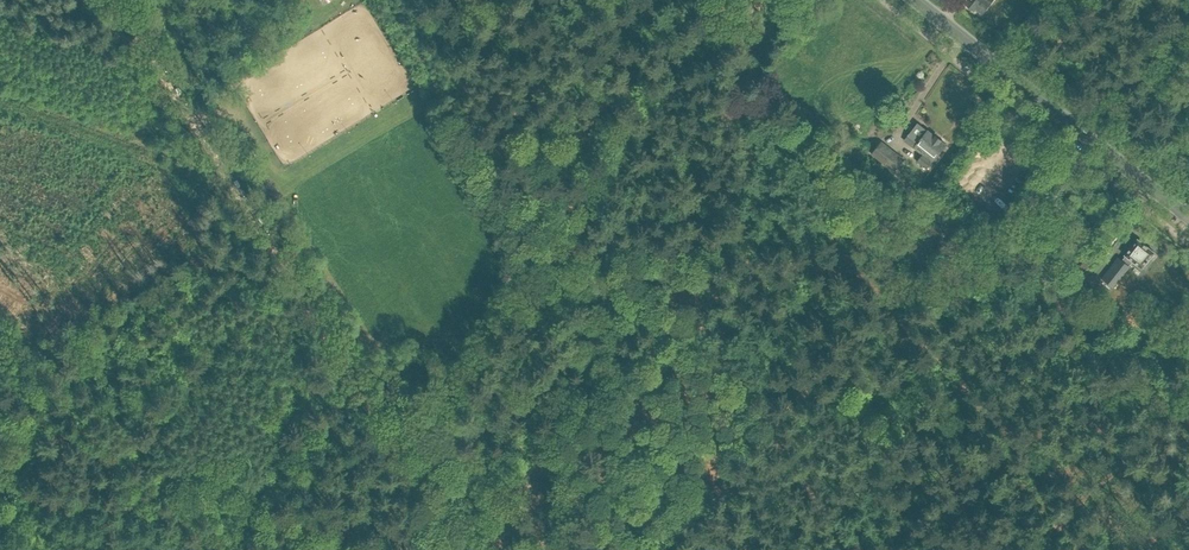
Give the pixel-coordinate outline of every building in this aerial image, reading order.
[(993,0),(968,0),(965,4),(974,11),(976,9),(983,13),(993,0)] [(918,160),(919,161),(918,162),(926,168),(945,144),(917,122),(907,135),(914,140),(911,145),(922,154),(918,160)] [(880,141),(871,153),(894,171),(904,160),(903,159),(880,141)] [(1137,239),(1125,255),(1130,260),(1142,269),(1154,252),(1137,239)] [(1092,249),(1081,263),(1092,271),(1102,257),(1092,249)] [(1113,287),(1129,266),(1117,257),(1101,278),(1113,287)]
